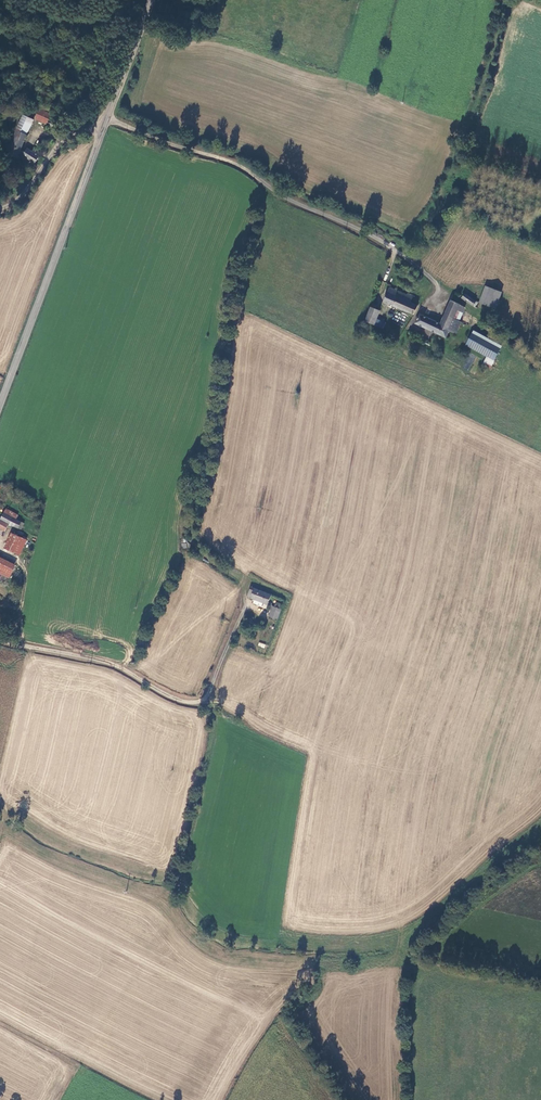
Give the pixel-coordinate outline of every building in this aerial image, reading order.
[(45,126),(48,121),(52,112),(41,106),(35,120),(45,126)] [(14,132),(25,136),(31,120),(20,117),(14,132)] [(45,126),(55,131),(57,125),(48,121),(45,126)] [(16,159),(25,136),(14,132),(12,138),(11,138),(9,143),(12,144),(7,156),(16,159)] [(33,165),(37,158),(39,155),(32,151),(30,154),(25,151),(21,158),(33,165)] [(501,291),(487,286),(481,303),(496,308),(501,291)] [(414,316),(418,306),(411,303),(413,297),(407,294),(406,295),(390,288),(383,302),(414,316)] [(476,301),(464,292),(460,298),(473,306),(476,301)] [(450,300),(440,324),(451,329),(449,332),(456,335),(461,323),(459,322),(452,319),(459,304),(450,300)] [(465,307),(459,304),(452,319),(459,322),(465,307)] [(372,305),(365,323),(374,326),(380,311),(375,309),(376,307),(372,305)] [(451,329),(440,324),(418,314),(414,324),(446,339),(449,332),(451,329)] [(494,362),(500,350),(473,334),(466,346),(486,358),(494,362)] [(489,370),(494,362),(486,358),(482,366),(489,370)] [(14,509),(10,514),(19,519),(22,521),(25,515),(14,509)] [(9,513),(5,520),(2,528),(9,533),(14,524),(16,525),(19,519),(10,514),(9,513)] [(19,519),(16,525),(17,526),(27,531),(30,525),(22,521),(19,519)] [(24,557),(31,543),(19,537),(12,551),(24,557)] [(190,539),(182,539),(181,548),(189,548),(190,539)] [(14,579),(20,567),(0,556),(0,571),(14,579)] [(247,596),(254,599),(258,600),(263,602),(267,603),(271,595),(250,587),(247,596)] [(279,608),(272,606),(269,618),(277,620),(279,608)]
